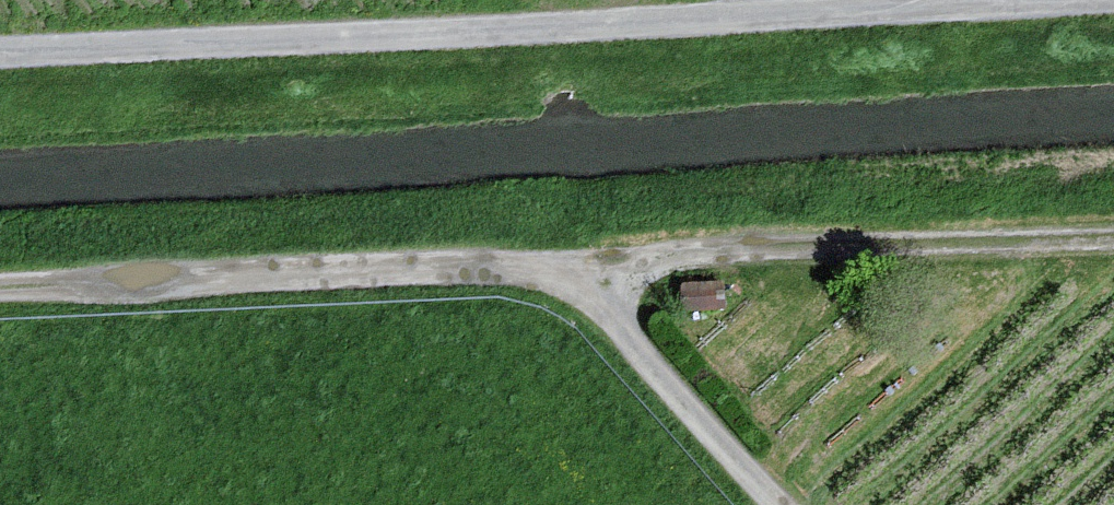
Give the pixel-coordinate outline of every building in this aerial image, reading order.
[(721,283),(683,287),(685,309),(723,305),(721,283)]
